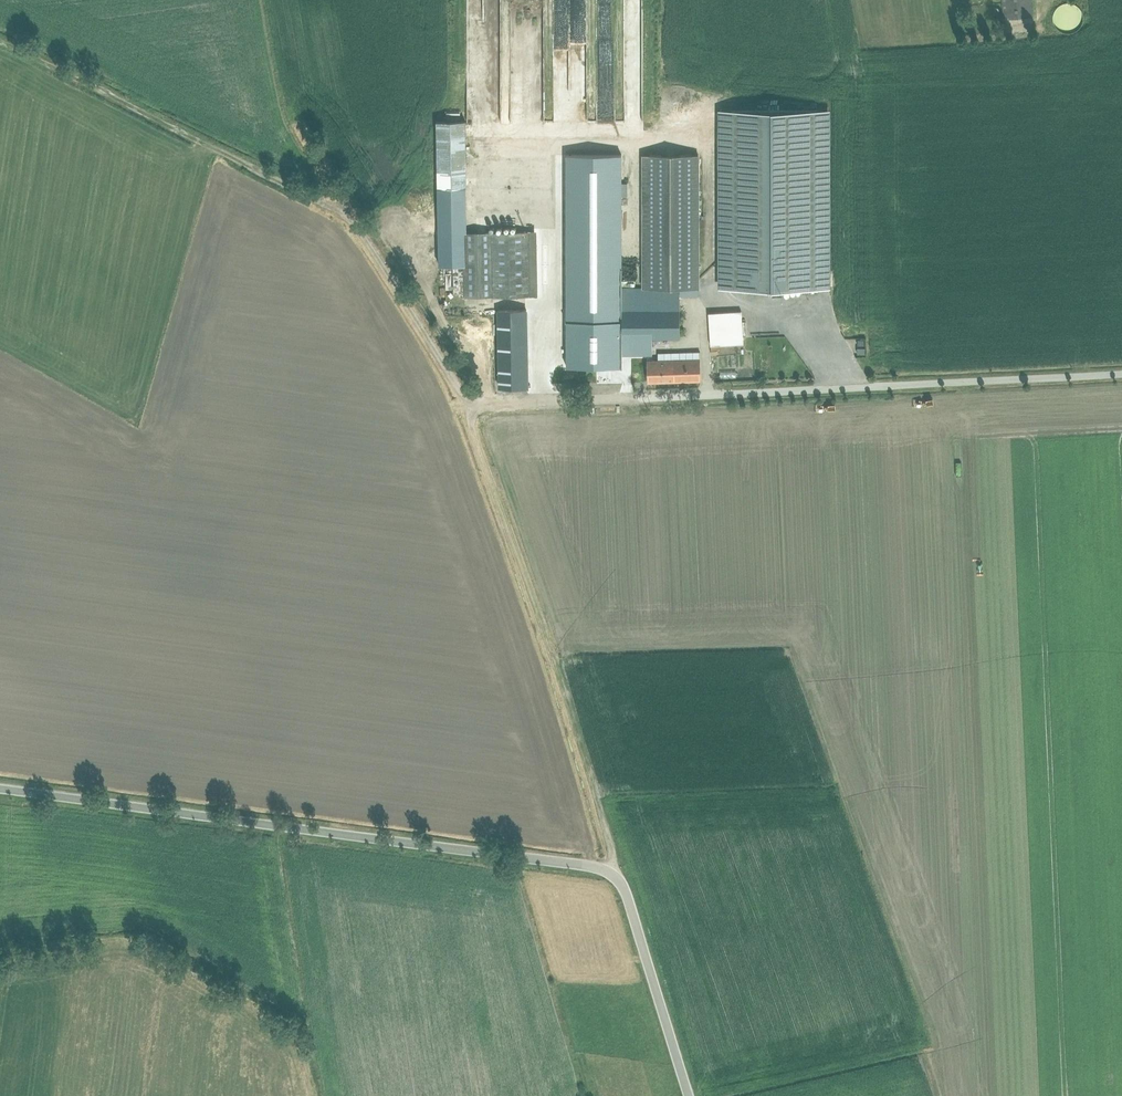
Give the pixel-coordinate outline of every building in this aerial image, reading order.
[(1016,21),(1043,19),(1041,0),(1015,0),(1016,21)] [(1084,14),(1084,13),(1084,12),(1083,12),(1083,11),(1083,10),(1083,9),(1083,8),(1082,8),(1082,7),(1082,6),(1081,6),(1081,5),(1081,4),(1080,4),(1080,3),(1079,3),(1079,2),(1078,2),(1078,1),(1077,1),(1077,0),(1076,0),(1057,0),(1056,0),(1056,1),(1055,1),(1055,2),(1054,2),(1054,3),(1053,3),(1053,4),(1052,4),(1052,5),(1051,6),(1051,7),(1050,8),(1050,9),(1050,10),(1050,11),(1049,11),(1049,12),(1049,13),(1049,14),(1049,15),(1049,16),(1049,17),(1050,17),(1050,18),(1050,19),(1050,20),(1050,21),(1051,21),(1051,22),(1051,23),(1052,23),(1052,24),(1053,24),(1053,25),(1054,26),(1054,27),(1055,27),(1056,27),(1056,28),(1057,28),(1057,29),(1058,29),(1059,29),(1059,30),(1060,30),(1061,30),(1061,31),(1062,31),(1063,31),(1064,31),(1065,31),(1066,31),(1067,31),(1068,31),(1069,31),(1070,31),(1071,31),(1072,30),(1073,30),(1074,30),(1074,29),(1075,29),(1076,29),(1076,28),(1077,28),(1077,27),(1078,27),(1079,26),(1079,25),(1080,25),(1080,24),(1081,24),(1081,23),(1081,22),(1082,22),(1082,21),(1082,20),(1083,20),(1083,19),(1083,18),(1083,17),(1083,16),(1084,16),(1084,15),(1084,14)] [(827,112),(715,112),(714,288),(827,289),(827,112)] [(467,263),(467,294),(537,294),(537,229),(463,229),(463,119),(441,119),(441,263),(467,263)] [(598,280),(598,363),(626,363),(626,353),(652,353),(652,334),(681,334),(681,291),(698,291),(698,151),(643,151),(643,280),(598,280)] [(600,197),(612,197),(612,185),(600,185),(600,197)] [(577,233),(596,232),(596,244),(629,244),(629,249),(639,249),(638,229),(600,229),(600,224),(577,224),(577,233)] [(495,308),(496,383),(531,383),(530,308),(495,308)] [(741,310),(707,312),(709,344),(743,343),(741,310)] [(676,380),(676,358),(647,357),(647,380),(676,380)] [(745,357),(730,360),(731,366),(746,364),(745,357)] [(676,380),(701,381),(701,358),(676,358),(676,380)] [(586,372),(553,372),(553,388),(586,388),(586,372)] [(553,450),(547,451),(547,445),(532,445),(532,458),(553,458),(553,450)]
